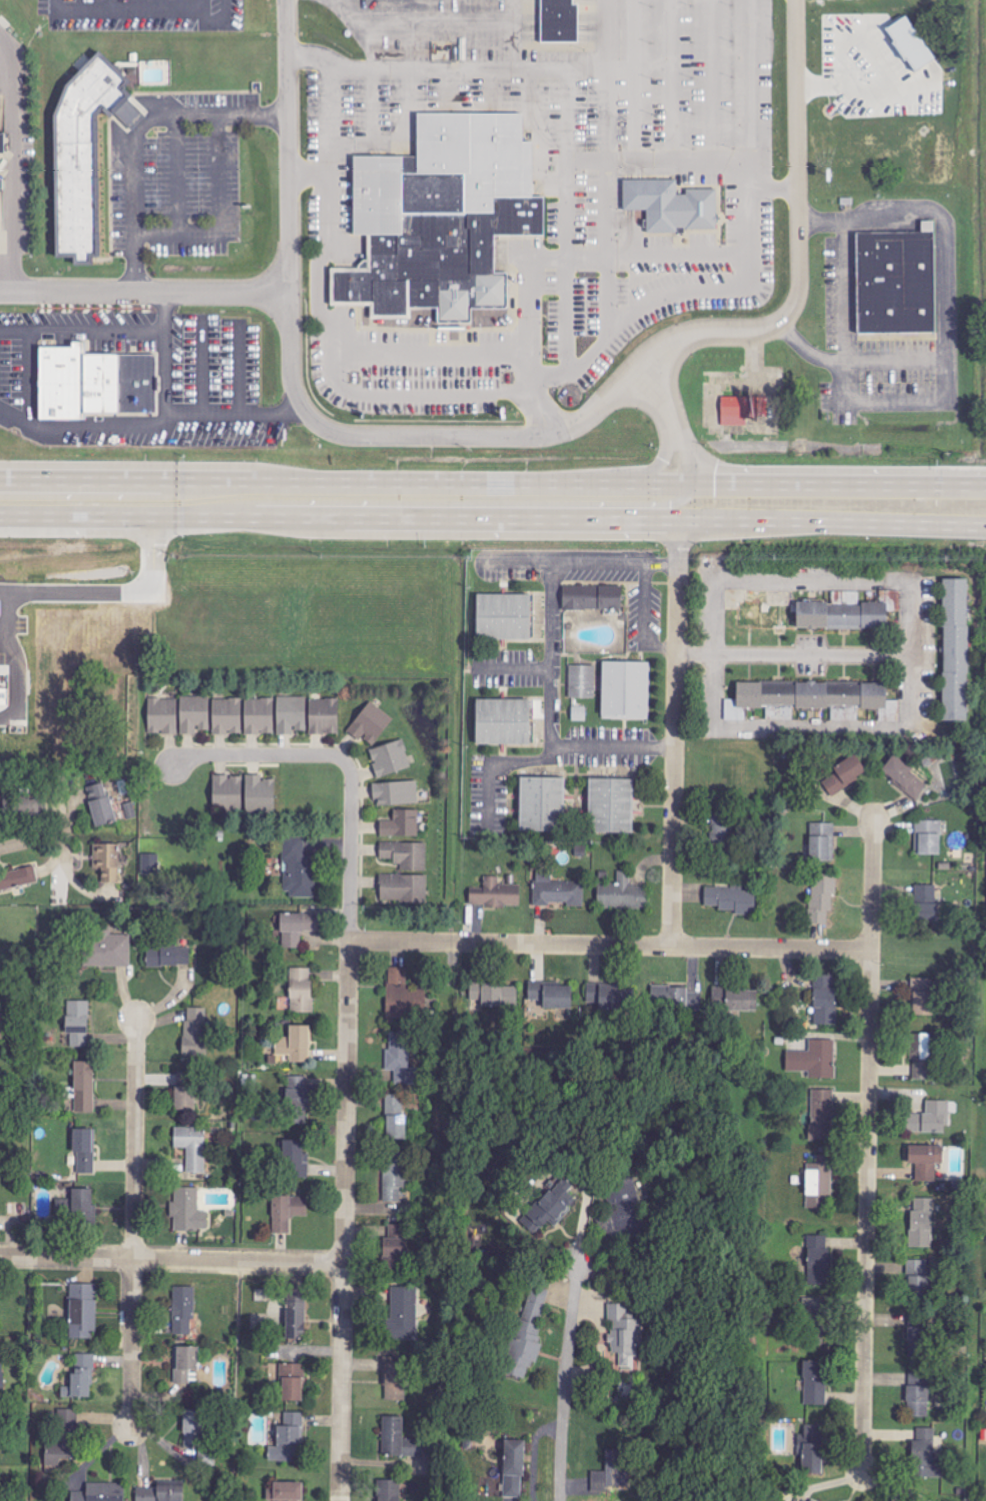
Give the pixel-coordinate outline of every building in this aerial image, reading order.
[(578,44),(578,5),(574,4),(574,0),(542,0),(541,44),(578,44)] [(935,60),(907,17),(887,29),(916,73),(935,60)] [(74,256),(74,265),(92,265),(92,255),(100,255),(99,116),(104,110),(113,118),(117,113),(128,123),(140,110),(130,101),(135,96),(125,88),(131,81),(98,52),(69,85),(56,116),(57,256),(74,256)] [(367,234),(367,260),(358,268),(331,268),(331,306),(369,306),(369,321),(413,321),(413,309),(437,309),(437,325),(474,325),(474,310),(510,310),(510,271),(497,271),(497,235),(545,235),(545,198),(533,198),(533,141),(523,141),(523,113),(419,113),(419,158),(356,157),(355,234),(367,234)] [(622,180),(622,210),(648,210),(648,233),(677,233),(677,228),(717,228),(717,189),(685,189),(685,195),(676,195),(676,180),(622,180)] [(857,234),(859,334),(937,333),(936,221),(923,221),(923,233),(857,234)] [(74,347),(40,347),(40,421),(87,420),(87,413),(157,413),(157,354),(87,355),(87,342),(74,342),(74,347)] [(720,395),(766,395),(767,418),(744,418),(744,424),(720,424),(720,395)] [(968,579),(943,579),(944,721),(969,721),(968,579)] [(621,585),(563,586),(563,610),(622,609),(621,585)] [(797,602),(797,629),(887,629),(887,611),(900,611),(900,590),(880,590),(881,604),(830,604),(830,602),(797,602)] [(531,594),(476,594),(476,639),(531,639),(531,594)] [(602,716),(649,717),(650,662),(603,661),(602,716)] [(569,698),(596,698),(596,665),(570,665),(569,698)] [(737,682),(736,699),(726,699),(725,720),(746,721),(746,706),(881,709),(880,721),(899,721),(900,700),(887,700),(887,686),(737,682)] [(8,706),(8,689),(0,688),(0,706),(8,706)] [(277,735),(296,735),(296,731),(307,731),(306,696),(276,697),(277,735)] [(196,735),(196,731),(210,730),(209,697),(180,697),(181,735),(196,735)] [(177,734),(178,699),(149,698),(148,734),(177,734)] [(242,699),(213,698),(212,734),(242,734),(242,699)] [(245,734),(274,734),(273,698),(244,699),(245,734)] [(309,734),(339,735),(339,699),(310,698),(309,734)] [(476,745),(530,745),(530,699),(475,700),(476,745)] [(372,747),(394,718),(370,701),(349,730),(372,747)] [(411,768),(404,739),(370,749),(378,778),(411,768)] [(834,768),(837,773),(823,782),(833,796),(868,772),(855,754),(834,768)] [(914,769),(893,755),(881,773),(918,798),(927,785),(910,774),(914,769)] [(212,776),(213,810),(242,810),(241,775),(212,776)] [(260,775),(246,775),(247,813),(276,812),(275,779),(261,780),(260,775)] [(565,778),(520,777),(519,832),(564,833),(565,778)] [(633,833),(633,779),(589,779),(589,833),(633,833)] [(419,805),(418,781),(374,783),(375,806),(419,805)] [(116,821),(105,782),(86,788),(97,827),(116,821)] [(418,837),(419,810),(394,810),(394,820),(380,820),(380,836),(418,837)] [(712,840),(729,841),(731,812),(713,811),(712,840)] [(941,855),(942,820),(916,820),(915,855),(941,855)] [(834,861),(836,823),(811,822),(809,860),(834,861)] [(969,846),(966,832),(950,835),(952,849),(969,846)] [(316,898),(316,857),(305,856),(305,837),(285,837),(284,898),(316,898)] [(401,871),(427,871),(427,843),(380,842),(380,859),(394,859),(393,864),(401,864),(401,871)] [(119,844),(94,844),(95,883),(119,882),(119,844)] [(142,874),(161,876),(163,855),(144,854),(142,874)] [(36,867),(0,873),(0,891),(39,884),(36,867)] [(598,883),(598,909),(649,909),(649,886),(630,886),(630,871),(618,871),(618,883),(598,883)] [(427,902),(428,875),(380,874),(380,901),(427,902)] [(584,907),(584,882),(552,881),(552,874),(535,874),(535,904),(568,904),(568,906),(584,907)] [(838,874),(811,874),(811,924),(829,924),(829,911),(833,911),(833,895),(837,895),(838,874)] [(484,894),(469,894),(469,906),(520,906),(520,884),(499,884),(499,876),(484,876),(484,894)] [(938,885),(916,885),(914,921),(936,922),(938,885)] [(704,906),(718,907),(718,910),(736,911),(736,915),(755,916),(755,892),(743,891),(743,888),(705,887),(704,906)] [(320,914),(281,913),(281,948),(301,948),(301,932),(319,932),(320,914)] [(111,927),(93,927),(94,942),(84,942),(84,967),(131,967),(130,935),(111,935),(111,927)] [(147,966),(190,967),(191,946),(147,946),(147,966)] [(420,984),(409,984),(409,968),(388,967),(387,1017),(410,1017),(410,1007),(420,1007),(420,984)] [(312,1012),(312,968),(290,968),(290,1012),(312,1012)] [(837,976),(815,976),(814,1025),(836,1025),(837,976)] [(935,1016),(935,979),(913,978),(913,1016),(935,1016)] [(542,986),(542,982),(529,982),(529,1000),(544,1000),(544,1010),(571,1010),(572,986),(542,986)] [(619,984),(585,983),(583,1020),(601,1021),(602,1009),(618,1009),(619,984)] [(518,1007),(517,984),(471,985),(471,1008),(518,1007)] [(701,1011),(701,993),(688,993),(688,990),(656,990),(656,1000),(675,1000),(675,1011),(701,1011)] [(758,994),(725,993),(725,1011),(758,1011),(758,994)] [(89,1001),(67,1001),(66,1033),(89,1034),(89,1001)] [(215,1008),(185,1008),(185,1058),(207,1058),(207,1035),(215,1035),(215,1008)] [(291,1063),(311,1063),(312,1026),(290,1025),(290,1037),(279,1037),(279,1055),(291,1056),(291,1063)] [(386,1071),(395,1071),(395,1085),(419,1084),(419,1068),(410,1068),(409,1034),(390,1034),(390,1049),(386,1050),(386,1071)] [(931,1034),(912,1034),(913,1080),(932,1079),(931,1034)] [(835,1040),(809,1040),(809,1051),(787,1051),(787,1071),(810,1071),(810,1079),(835,1079),(835,1040)] [(94,1113),(95,1062),(75,1062),(74,1112),(94,1113)] [(175,1087),(175,1110),(195,1111),(196,1087),(192,1087),(192,1073),(178,1073),(178,1087),(175,1087)] [(308,1076),(283,1076),(283,1111),(288,1111),(289,1133),(308,1133),(308,1076)] [(811,1140),(836,1141),(837,1109),(834,1109),(835,1090),(812,1090),(811,1140)] [(387,1139),(406,1139),(405,1095),(386,1095),(387,1139)] [(908,1113),(907,1133),(949,1134),(950,1101),(927,1100),(926,1114),(908,1113)] [(188,1148),(188,1173),(205,1174),(206,1128),(175,1127),(174,1148),(188,1148)] [(95,1130),(73,1129),(73,1153),(78,1153),(77,1174),(95,1174),(95,1130)] [(309,1154),(303,1154),(303,1141),(282,1141),(283,1178),(309,1177),(309,1154)] [(916,1164),(916,1182),(938,1182),(937,1146),(909,1147),(909,1164),(916,1164)] [(384,1154),(384,1202),(401,1202),(401,1189),(405,1189),(405,1154),(384,1154)] [(832,1199),(833,1156),(817,1156),(817,1164),(807,1164),(806,1209),(825,1209),(825,1199),(832,1199)] [(648,1226),(634,1176),(606,1184),(620,1234),(648,1226)] [(573,1187),(562,1177),(526,1217),(541,1231),(548,1223),(553,1227),(577,1201),(568,1193),(573,1187)] [(199,1211),(199,1188),(175,1188),(175,1202),(171,1202),(170,1217),(174,1218),(174,1231),(208,1231),(208,1211),(199,1211)] [(95,1222),(95,1190),(73,1189),(72,1222),(95,1222)] [(308,1218),(308,1197),(273,1196),(272,1234),(290,1234),(291,1217),(308,1218)] [(911,1247),(932,1247),(934,1198),(912,1198),(911,1247)] [(383,1238),(382,1267),(399,1267),(399,1259),(407,1259),(409,1225),(389,1225),(389,1239),(383,1238)] [(809,1285),(832,1285),(832,1244),(827,1244),(827,1235),(808,1235),(809,1285)] [(907,1261),(908,1299),(929,1299),(928,1260),(907,1261)] [(97,1285),(70,1284),(69,1339),(96,1339),(97,1285)] [(550,1291),(526,1286),(506,1375),(527,1379),(531,1362),(537,1364),(542,1344),(538,1343),(550,1291)] [(194,1287),(173,1287),(172,1335),(193,1335),(194,1287)] [(420,1339),(418,1287),(390,1288),(391,1340),(420,1339)] [(305,1340),(306,1289),(287,1288),(286,1340),(305,1340)] [(805,1308),(829,1309),(830,1290),(806,1289),(805,1308)] [(643,1320),(630,1319),(630,1305),(609,1304),(608,1324),(611,1324),(610,1344),(612,1344),(612,1354),(620,1354),(620,1370),(642,1371),(643,1320)] [(908,1327),(908,1357),(932,1356),(931,1327),(908,1327)] [(198,1348),(175,1347),(174,1384),(198,1384),(198,1348)] [(93,1398),(94,1355),(75,1354),(74,1387),(63,1387),(63,1398),(93,1398)] [(804,1405),(825,1406),(826,1362),(805,1362),(804,1405)] [(385,1400),(406,1401),(407,1364),(386,1363),(385,1400)] [(304,1401),(305,1365),(281,1364),(280,1401),(304,1401)] [(929,1374),(907,1374),(908,1418),(930,1417),(929,1374)] [(57,1409),(57,1444),(45,1444),(45,1466),(75,1467),(76,1409),(57,1409)] [(204,1446),(205,1412),(185,1411),(183,1446),(204,1446)] [(269,1462),(300,1462),(301,1413),(277,1412),(276,1447),(269,1447),(269,1462)] [(383,1457),(424,1457),(424,1439),(403,1438),(403,1417),(383,1417),(383,1457)] [(803,1475),(821,1475),(821,1426),(805,1426),(805,1434),(798,1434),(798,1450),(803,1450),(803,1475)] [(943,1478),(943,1458),(935,1459),(934,1428),(917,1428),(917,1440),(910,1440),(910,1463),(917,1463),(917,1478),(943,1478)] [(525,1442),(488,1441),(488,1453),(502,1454),(501,1497),(523,1498),(525,1442)] [(617,1466),(616,1450),(606,1451),(607,1471),(592,1472),(592,1494),(606,1493),(606,1488),(628,1487),(627,1466),(617,1466)] [(378,1481),(377,1500),(400,1500),(401,1482),(378,1481)] [(159,1482),(159,1488),(136,1489),(136,1500),(184,1500),(184,1482),(159,1482)] [(124,1484),(87,1483),(86,1492),(70,1492),(70,1500),(124,1500),(124,1484)] [(303,1483),(273,1483),(272,1500),(302,1500),(303,1483)]
